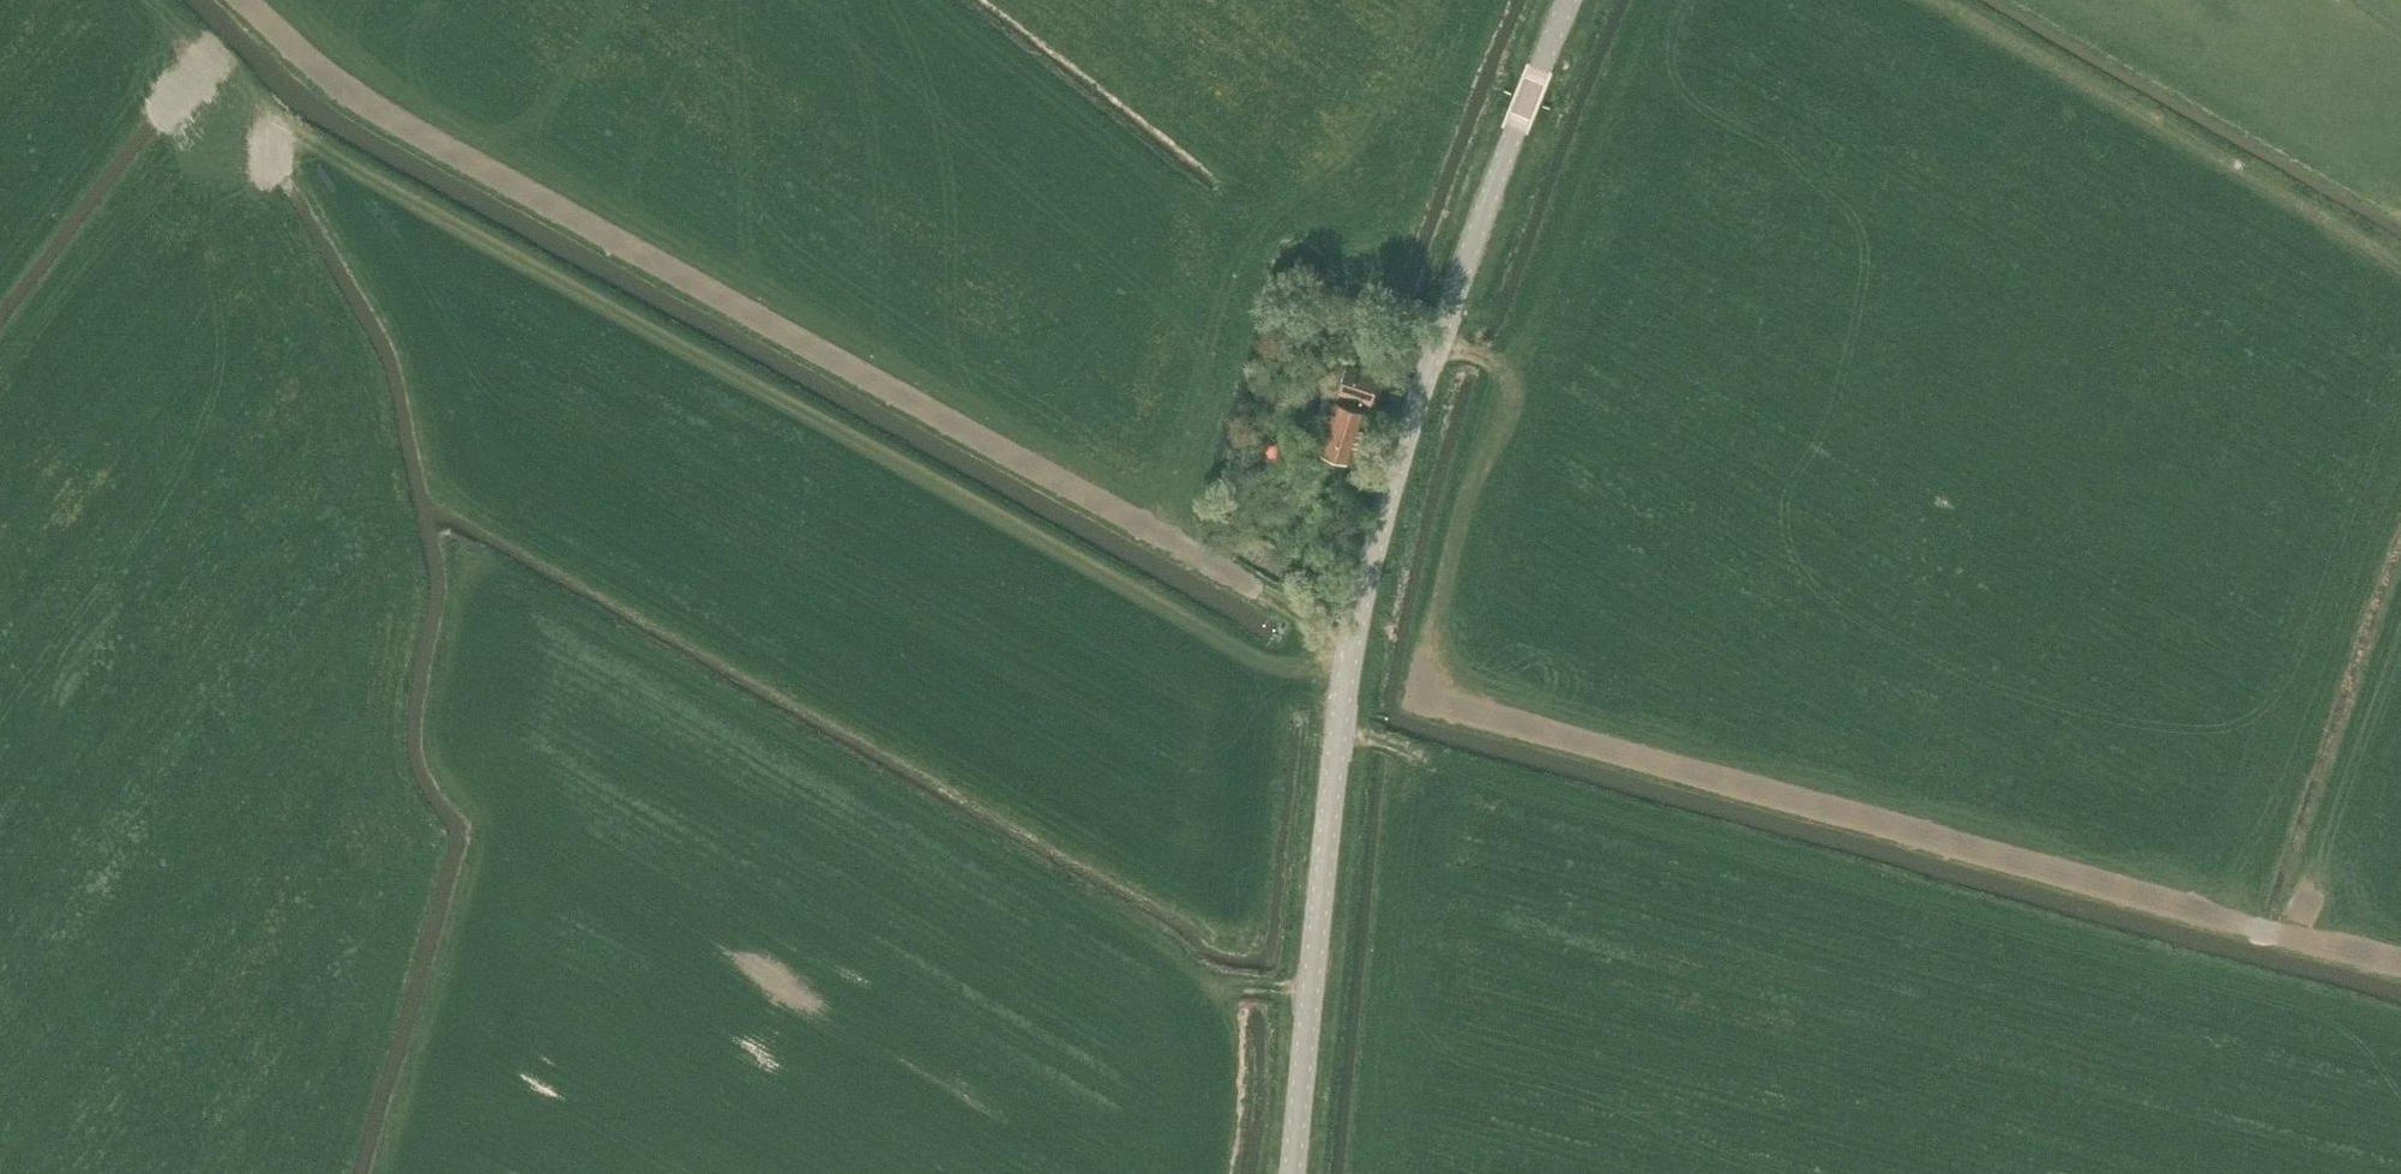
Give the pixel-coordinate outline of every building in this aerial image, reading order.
[(1369,410),(1368,410),(1371,402),(1380,374),(1348,363),(1339,391),(1337,400),(1336,400),(1320,451),(1352,462),(1369,410)]
